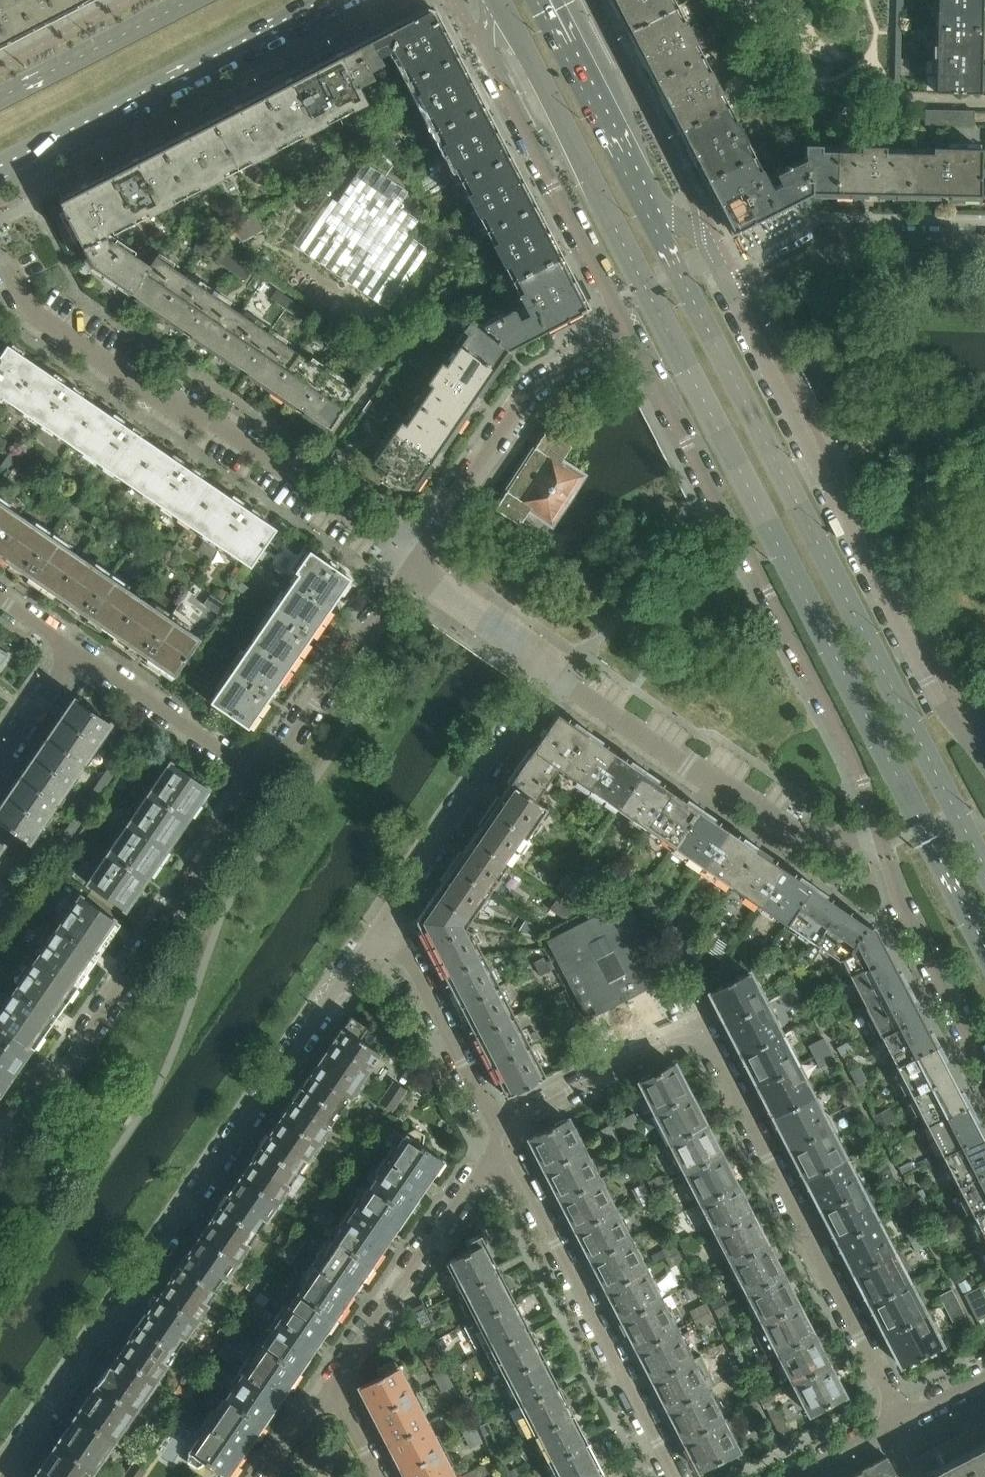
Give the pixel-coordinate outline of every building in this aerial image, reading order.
[(19,0),(0,0),(0,24),(10,43),(35,30),(19,0)] [(49,0),(19,0),(35,30),(58,18),(49,0)] [(81,0),(49,0),(58,18),(83,5),(81,0)] [(614,7),(627,32),(676,6),(673,0),(628,0),(614,7)] [(937,27),(984,28),(984,12),(981,12),(982,0),(938,0),(937,27)] [(676,6),(627,32),(640,57),(689,32),(676,6)] [(428,8),(386,29),(393,44),(391,51),(385,55),(389,62),(396,58),(446,32),(435,11),(428,8)] [(0,24),(0,48),(10,43),(0,24)] [(984,28),(937,27),(937,59),(980,60),(981,46),(983,46),(984,28)] [(379,91),(373,80),(369,72),(380,66),(377,59),(385,55),(391,51),(393,44),(386,29),(338,54),(356,89),(362,100),(379,91)] [(446,32),(396,58),(408,81),(458,55),(446,32)] [(689,32),(640,57),(652,81),(702,57),(689,32)] [(338,54),(314,67),(340,116),(364,104),(362,100),(356,89),(338,54)] [(458,55),(408,81),(421,107),(471,80),(458,55)] [(702,57),(652,81),(665,107),(715,82),(702,57)] [(980,60),(937,59),(936,92),(980,93),(980,91),(983,91),(983,75),(980,75),(980,60)] [(314,67),(288,80),(314,130),(340,116),(314,67)] [(288,80),(262,94),(288,144),(314,130),(288,80)] [(471,80),(421,107),(434,132),(484,105),(471,80)] [(715,82),(665,107),(678,131),(727,106),(715,82)] [(262,94),(236,107),(263,157),(288,144),(262,94)] [(484,105),(434,132),(447,156),(497,130),(484,105)] [(727,106),(678,131),(691,156),(740,131),(727,106)] [(236,107),(210,120),(237,171),(263,157),(236,107)] [(941,129),(941,111),(932,110),(932,129),(941,129)] [(974,111),(946,111),(946,125),(974,125),(974,111)] [(210,120),(185,133),(212,184),(237,171),(210,120)] [(497,130),(447,156),(459,180),(509,154),(497,130)] [(740,131),(691,156),(704,181),(753,156),(740,131)] [(185,133),(160,146),(187,197),(212,184),(185,133)] [(160,146),(134,160),(161,211),(187,197),(160,146)] [(821,147),(806,146),(806,160),(806,180),(812,194),(820,194),(820,197),(836,197),(837,152),(821,151),(821,147)] [(872,195),(873,147),(859,147),(860,152),(837,152),(836,197),(853,197),(853,194),(872,195)] [(885,152),(885,148),(873,147),(872,195),(892,195),(892,198),(908,198),(909,153),(885,152)] [(944,196),(945,149),(932,148),(932,153),(909,153),(908,198),(924,198),(924,196),(944,196)] [(982,149),(945,149),(944,196),(964,196),(964,199),(979,199),(979,197),(981,197),(982,149)] [(509,154),(459,180),(472,205),(522,179),(509,154)] [(753,156),(704,181),(717,206),(766,181),(753,156)] [(134,160),(108,173),(135,224),(161,211),(134,160)] [(812,194),(806,180),(806,160),(776,176),(781,186),(766,193),(775,211),(809,194),(812,194)] [(326,266),(369,295),(419,222),(397,207),(408,192),(365,163),(314,237),(335,252),(326,266)] [(308,181),(302,171),(292,176),(297,187),(308,181)] [(108,173),(83,186),(107,232),(110,230),(113,236),(135,224),(108,173)] [(775,211),(766,193),(781,186),(776,176),(766,181),(717,206),(728,229),(729,228),(736,231),(775,211)] [(522,179),(472,205),(485,230),(536,205),(522,179)] [(83,186),(61,197),(62,201),(59,202),(85,251),(106,240),(107,232),(83,186)] [(536,205),(485,230),(498,255),(548,229),(536,205)] [(230,249),(263,231),(253,214),(216,234),(220,241),(230,249)] [(548,229),(498,255),(511,279),(561,253),(548,229)] [(110,247),(106,240),(85,251),(93,267),(132,293),(148,269),(114,245),(110,247)] [(214,248),(205,244),(201,252),(211,256),(214,248)] [(237,262),(222,252),(216,260),(231,270),(237,262)] [(561,253),(511,279),(523,303),(573,277),(561,253)] [(156,257),(148,269),(132,293),(146,303),(145,305),(158,315),(185,276),(156,257)] [(252,272),(237,262),(231,270),(246,280),(252,272)] [(185,276),(158,315),(172,324),(173,321),(189,332),(213,296),(185,276)] [(583,310),(585,303),(586,302),(573,277),(523,303),(513,308),(520,319),(529,314),(539,333),(583,310)] [(292,300),(277,290),(272,298),(287,308),(292,300)] [(213,296),(189,332),(203,341),(201,344),(215,353),(241,315),(213,296)] [(307,311),(292,300),(287,308),(301,319),(307,311)] [(539,333),(529,314),(520,319),(513,308),(484,323),(508,349),(539,333)] [(241,315),(215,353),(228,362),(230,360),(244,370),(269,334),(241,315)] [(508,349),(484,323),(474,316),(466,327),(470,331),(459,347),(496,372),(505,358),(503,357),(508,349)] [(348,340),(334,330),(328,338),(343,348),(348,340)] [(269,334),(244,370),(258,380),(257,382),(271,392),(298,353),(269,334)] [(364,350),(348,340),(343,348),(358,358),(364,350)] [(10,347),(7,345),(0,356),(0,401),(1,401),(3,398),(12,404),(39,366),(10,347)] [(496,372),(459,347),(448,363),(443,360),(435,373),(474,399),(485,383),(487,385),(496,372)] [(298,353),(271,392),(284,401),(286,399),(301,409),(326,373),(298,353)] [(97,406),(64,383),(39,366),(12,404),(71,444),(97,406)] [(326,373),(301,409),(315,418),(313,421),(325,429),(327,427),(329,428),(354,392),(326,373)] [(474,399),(435,373),(428,383),(432,386),(419,405),(456,431),(465,418),(462,416),(474,399)] [(446,444),(456,431),(419,405),(406,425),(401,422),(394,432),(433,459),(444,443),(446,444)] [(157,447),(123,424),(97,406),(71,444),(131,485),(157,447)] [(552,525),(584,476),(562,461),(571,446),(547,430),(495,509),(520,525),(529,511),(552,525)] [(422,475),(433,459),(394,432),(373,462),(412,489),(414,487),(416,489),(424,477),(422,475)] [(216,488),(183,465),(157,447),(131,485),(190,526),(216,488)] [(276,529),(242,505),(216,488),(190,526),(250,567),(276,529)] [(0,501),(0,548),(22,516),(0,501)] [(22,516),(0,548),(0,557),(55,595),(81,557),(22,516)] [(298,574),(293,582),(331,608),(351,579),(310,551),(295,572),(298,574)] [(141,598),(81,557),(55,595),(114,636),(141,598)] [(293,582),(272,612),(252,642),(290,668),(331,608),(293,582)] [(201,639),(141,598),(114,636),(175,677),(201,639)] [(248,728),(257,716),(290,668),(252,642),(210,702),(248,728)] [(75,698),(73,700),(71,701),(66,707),(67,710),(61,719),(97,744),(111,723),(75,698)] [(534,749),(559,767),(563,770),(587,735),(558,715),(534,749)] [(97,744),(61,719),(60,720),(57,720),(53,727),(53,730),(48,738),(84,763),(97,744)] [(615,753),(587,735),(563,770),(590,789),(615,753)] [(84,763),(48,738),(46,740),(44,740),(39,746),(40,749),(34,757),(71,782),(84,763)] [(131,739),(125,749),(129,752),(136,742),(131,739)] [(125,749),(118,758),(123,761),(129,752),(125,749)] [(534,749),(511,783),(536,800),(559,767),(534,749)] [(643,773),(615,753),(590,789),(619,809),(643,773)] [(71,782),(34,757),(33,759),(30,760),(26,766),(26,769),(21,776),(58,801),(71,782)] [(118,758),(112,768),(116,771),(123,761),(118,758)] [(171,763),(130,823),(167,848),(207,788),(171,763)] [(112,768),(105,777),(110,780),(116,771),(112,768)] [(672,793),(643,773),(619,809),(647,828),(672,793)] [(58,801),(21,776),(20,779),(17,779),(12,786),(13,788),(8,795),(45,820),(58,801)] [(105,777),(99,787),(103,790),(110,780),(105,777)] [(511,783),(491,812),(528,837),(548,808),(536,800),(511,783)] [(99,787),(92,797),(96,800),(103,790),(99,787)] [(699,811),(672,793),(647,828),(674,847),(699,811)] [(8,795),(6,799),(3,799),(0,804),(0,822),(30,842),(45,820),(8,795)] [(92,797),(86,806),(90,809),(96,800),(92,797)] [(86,806),(79,816),(83,819),(90,809),(86,806)] [(727,830),(699,811),(674,847),(703,866),(727,830)] [(491,812),(472,839),(509,865),(528,837),(491,812)] [(79,816),(73,825),(77,828),(83,819),(79,816)] [(167,848),(130,823),(89,883),(125,908),(167,848)] [(73,825),(66,834),(70,837),(77,828),(73,825)] [(80,833),(96,844),(102,836),(86,825),(80,833)] [(754,849),(727,830),(703,866),(729,885),(754,849)] [(66,834),(59,845),(63,848),(70,837),(66,834)] [(472,839),(453,867),(490,893),(509,865),(472,839)] [(59,845),(52,855),(56,858),(63,848),(59,845)] [(758,905),(783,868),(754,849),(729,885),(758,905)] [(75,871),(61,861),(56,868),(71,878),(75,871)] [(20,884),(25,888),(39,868),(34,864),(20,884)] [(453,867),(435,894),(472,919),(490,893),(453,867)] [(810,887),(783,868),(758,905),(785,923),(810,887)] [(626,883),(615,875),(608,886),(620,894),(626,883)] [(576,878),(562,899),(580,911),(594,890),(576,878)] [(838,906),(810,887),(785,923),(814,943),(838,906)] [(435,894),(416,921),(430,947),(465,929),(472,919),(435,894)] [(82,971),(105,938),(108,934),(110,935),(118,924),(115,922),(117,920),(81,895),(38,958),(77,985),(85,972),(82,971)] [(0,914),(0,919),(2,921),(16,901),(11,898),(0,914)] [(652,986),(641,966),(656,958),(626,900),(619,904),(617,898),(565,925),(568,930),(548,941),(588,1019),(598,1036),(604,1038),(617,1031),(619,1025),(610,1008),(652,986)] [(843,960),(866,926),(838,906),(814,943),(840,961),(843,960)] [(656,931),(662,922),(652,915),(646,924),(656,931)] [(525,920),(519,931),(538,937),(544,931),(525,920)] [(869,928),(866,926),(843,960),(852,976),(889,957),(873,926),(869,928)] [(465,929),(430,947),(445,977),(485,957),(473,935),(465,929)] [(485,957),(445,977),(460,1007),(500,987),(485,957)] [(889,957),(852,976),(867,1006),(905,987),(889,957)] [(62,1000),(64,996),(67,998),(77,985),(38,958),(0,1013),(0,1024),(31,1045),(34,1047),(42,1035),(39,1033),(62,1000)] [(641,966),(652,986),(666,979),(656,958),(641,966)] [(749,972),(710,992),(711,995),(710,998),(714,1005),(717,1006),(726,1024),(765,1004),(749,972)] [(776,984),(782,995),(790,990),(796,988),(790,977),(776,984)] [(500,987),(460,1007),(475,1036),(515,1016),(500,987)] [(905,987),(867,1006),(882,1037),(920,1017),(905,987)] [(796,988),(790,990),(795,1000),(800,997),(796,988)] [(765,1004),(726,1024),(735,1042),(734,1045),(738,1052),(741,1053),(741,1054),(781,1034),(765,1004)] [(359,1083),(380,1053),(360,1039),(367,1027),(351,1016),(342,1029),(340,1028),(333,1039),(335,1040),(323,1058),(359,1083)] [(515,1016),(475,1036),(491,1066),(530,1046),(515,1016)] [(920,1017),(882,1037),(897,1065),(935,1046),(920,1017)] [(0,1024),(0,1070),(9,1076),(13,1078),(20,1067),(17,1065),(31,1045),(0,1024)] [(781,1034),(741,1054),(743,1057),(742,1060),(746,1067),(748,1068),(758,1087),(797,1067),(781,1034)] [(808,1047),(814,1058),(828,1051),(823,1039),(808,1047)] [(530,1046),(491,1066),(507,1097),(546,1076),(530,1046)] [(935,1046),(897,1065),(912,1096),(950,1076),(935,1046)] [(828,1051),(814,1058),(819,1068),(834,1061),(828,1051)] [(339,1112),(357,1086),(359,1083),(323,1058),(310,1076),(308,1075),(301,1086),(339,1112)] [(675,1064),(652,1076),(651,1074),(641,1079),(642,1081),(639,1082),(655,1114),(691,1095),(675,1064)] [(797,1067),(758,1087),(767,1104),(766,1107),(770,1114),(773,1115),(775,1119),(814,1099),(797,1067)] [(861,1067),(850,1073),(857,1086),(867,1081),(861,1067)] [(0,1070),(0,1090),(9,1076),(0,1070)] [(950,1076),(912,1096),(927,1125),(965,1105),(950,1076)] [(406,1089),(396,1083),(395,1082),(380,1103),(392,1111),(406,1089)] [(318,1142),(339,1112),(301,1086),(292,1098),(294,1100),(282,1117),(318,1142)] [(706,1125),(691,1095),(655,1114),(671,1144),(706,1125)] [(829,1128),(814,1099),(775,1119),(774,1122),(778,1129),(781,1130),(790,1148),(829,1128)] [(861,1112),(856,1104),(844,1110),(848,1119),(861,1112)] [(965,1105),(927,1125),(943,1155),(981,1135),(965,1105)] [(640,1110),(629,1116),(617,1122),(622,1131),(634,1125),(634,1124),(644,1118),(640,1110)] [(888,1110),(874,1117),(880,1128),(894,1121),(888,1110)] [(861,1112),(848,1119),(852,1126),(865,1120),(861,1112)] [(368,1116),(361,1127),(369,1133),(376,1122),(368,1116)] [(298,1172),(316,1145),(318,1142),(282,1117),(269,1136),(268,1134),(260,1146),(298,1172)] [(584,1150),(568,1119),(565,1121),(564,1118),(554,1123),(555,1126),(529,1139),(545,1170),(584,1150)] [(617,1133),(613,1124),(596,1133),(600,1142),(617,1133)] [(634,1125),(622,1131),(626,1140),(639,1134),(634,1125)] [(721,1155),(706,1125),(671,1144),(686,1173),(721,1155)] [(369,1133),(361,1127),(354,1139),(362,1144),(369,1133)] [(829,1128),(790,1148),(799,1166),(798,1169),(802,1176),(805,1177),(805,1179),(845,1159),(829,1128)] [(415,1129),(407,1134),(406,1134),(389,1158),(386,1156),(385,1158),(425,1185),(432,1173),(435,1175),(444,1161),(423,1146),(425,1135),(415,1129)] [(371,1150),(380,1137),(373,1132),(364,1145),(371,1150)] [(622,1141),(617,1133),(600,1142),(604,1150),(622,1141)] [(943,1155),(958,1184),(984,1170),(984,1143),(981,1135),(943,1155)] [(278,1202),(298,1172),(260,1146),(252,1158),(254,1159),(241,1177),(278,1202)] [(584,1150),(545,1170),(560,1200),(599,1180),(584,1150)] [(721,1155),(686,1173),(701,1203),(737,1185),(721,1155)] [(338,1156),(334,1162),(343,1169),(348,1163),(338,1156)] [(425,1185),(385,1158),(384,1160),(387,1162),(370,1186),(409,1212),(418,1199),(416,1197),(425,1185)] [(845,1159),(805,1179),(807,1181),(806,1184),(809,1191),(812,1192),(822,1210),(861,1190),(845,1159)] [(910,1162),(899,1167),(903,1175),(914,1170),(910,1162)] [(958,1184),(973,1215),(984,1208),(984,1170),(958,1184)] [(661,1176),(648,1182),(652,1190),(665,1184),(661,1176)] [(258,1231),(276,1204),(278,1202),(241,1177),(229,1195),(227,1194),(219,1205),(258,1231)] [(599,1180),(560,1200),(575,1230),(615,1210),(599,1180)] [(632,1191),(636,1199),(648,1193),(644,1184),(632,1191)] [(665,1184),(652,1190),(657,1199),(669,1193),(665,1184)] [(737,1185),(701,1203),(717,1234),(753,1216),(737,1185)] [(336,1186),(329,1196),(336,1201),(343,1191),(336,1186)] [(409,1212),(370,1186),(354,1210),(350,1208),(349,1210),(389,1237),(397,1226),(399,1227),(409,1212)] [(861,1190),(822,1210),(831,1228),(830,1231),(834,1238),(837,1239),(837,1241),(877,1221),(861,1190)] [(648,1193),(636,1199),(641,1207),(653,1201),(648,1193)] [(336,1201),(329,1196),(321,1207),(329,1212),(336,1201)] [(237,1260),(258,1231),(219,1205),(211,1217),(213,1218),(201,1235),(237,1260)] [(973,1215),(984,1238),(984,1208),(973,1215)] [(380,1250),(389,1237),(349,1210),(347,1213),(350,1215),(335,1238),(373,1265),(382,1252),(380,1250)] [(615,1210),(575,1230),(591,1260),(630,1240),(615,1210)] [(753,1216),(717,1234),(732,1263),(767,1244),(753,1216)] [(877,1221),(837,1241),(838,1243),(838,1246),(841,1253),(844,1254),(853,1272),(893,1252),(877,1221)] [(907,1234),(912,1243),(924,1236),(919,1228),(907,1234)] [(217,1290),(236,1263),(237,1260),(201,1235),(188,1255),(186,1253),(179,1264),(217,1290)] [(470,1250),(446,1263),(461,1292),(500,1272),(481,1235),(466,1242),(470,1250)] [(696,1245),(691,1236),(679,1242),(684,1251),(696,1245)] [(924,1236),(912,1243),(916,1251),(928,1244),(924,1236)] [(373,1265),(335,1238),(318,1263),(314,1260),(312,1263),(353,1290),(360,1278),(363,1280),(373,1265)] [(305,1243),(299,1239),(292,1249),(298,1253),(305,1243)] [(630,1240),(591,1260),(607,1291),(646,1271),(630,1240)] [(679,1253),(675,1244),(663,1251),(656,1254),(661,1263),(667,1259),(679,1253)] [(767,1244),(732,1263),(747,1293),(783,1274),(767,1244)] [(696,1245),(684,1251),(688,1259),(700,1252),(696,1245)] [(292,1263),(298,1253),(292,1249),(286,1259),(292,1263)] [(893,1252),(853,1272),(863,1290),(862,1293),(866,1300),(869,1302),(869,1303),(908,1283),(893,1252)] [(684,1261),(679,1253),(667,1259),(671,1267),(684,1261)] [(353,1290),(312,1263),(311,1266),(314,1268),(298,1292),(337,1318),(346,1305),(344,1303),(353,1290)] [(197,1319),(217,1290),(179,1264),(170,1276),(172,1278),(161,1294),(197,1319)] [(266,1280),(274,1269),(268,1265),(260,1276),(266,1280)] [(646,1271),(607,1291),(622,1320),(661,1300),(646,1271)] [(500,1272),(461,1292),(476,1321),(515,1301),(500,1272)] [(783,1274),(747,1293),(763,1323),(799,1305),(783,1274)] [(255,1276),(246,1288),(256,1294),(264,1282),(255,1276)] [(908,1283),(869,1303),(870,1305),(870,1308),(873,1315),(876,1317),(885,1335),(925,1315),(908,1283)] [(978,1320),(983,1317),(982,1315),(984,1313),(984,1294),(981,1287),(966,1295),(978,1320)] [(939,1297),(944,1305),(956,1299),(952,1290),(939,1297)] [(337,1318),(298,1292),(282,1316),(277,1313),(276,1316),(316,1343),(324,1331),(327,1333),(337,1318)] [(177,1349),(196,1321),(197,1319),(161,1294),(147,1314),(145,1313),(138,1323),(177,1349)] [(722,1296),(710,1302),(714,1310),(726,1304),(722,1296)] [(956,1299),(944,1305),(948,1313),(960,1306),(956,1299)] [(254,1319),(262,1306),(253,1300),(245,1313),(254,1319)] [(661,1300),(622,1320),(637,1350),(676,1330),(661,1300)] [(515,1301),(476,1321),(490,1349),(530,1329),(515,1301)] [(423,1304),(412,1310),(423,1331),(434,1325),(423,1304)] [(710,1312),(705,1304),(689,1312),(694,1321),(710,1312)] [(726,1304),(714,1310),(719,1318),(731,1312),(726,1304)] [(799,1305),(763,1323),(778,1353),(814,1335),(799,1305)] [(714,1321),(710,1312),(694,1321),(698,1329),(714,1321)] [(941,1346),(925,1315),(885,1335),(895,1352),(894,1356),(898,1362),(900,1364),(902,1366),(941,1346)] [(316,1343),(276,1316),(274,1319),(278,1322),(262,1344),(301,1371),(310,1357),(308,1356),(316,1343)] [(156,1380),(177,1349),(138,1323),(130,1336),(132,1337),(119,1355),(156,1380)] [(530,1329),(490,1349),(505,1377),(544,1357),(530,1329)] [(676,1330),(637,1350),(653,1380),(692,1360),(676,1330)] [(216,1355),(226,1339),(217,1333),(206,1348),(216,1355)] [(814,1335),(778,1353),(794,1383),(829,1364),(814,1335)] [(228,1359),(235,1349),(227,1344),(221,1354),(228,1359)] [(301,1371),(262,1344),(246,1368),(242,1366),(240,1368),(281,1395),(288,1384),(291,1386),(301,1371)] [(156,1380),(119,1355),(111,1366),(109,1365),(96,1384),(98,1385),(99,1384),(136,1409),(156,1380)] [(752,1355),(740,1362),(745,1371),(757,1364),(752,1355)] [(544,1357),(505,1377),(520,1406),(559,1386),(544,1357)] [(381,1376),(359,1387),(388,1443),(427,1423),(395,1360),(377,1369),(381,1376)] [(692,1360),(653,1380),(668,1410),(707,1390),(692,1360)] [(741,1373),(736,1364),(719,1373),(723,1382),(728,1379),(741,1373)] [(757,1364),(745,1371),(749,1378),(761,1372),(757,1364)] [(845,1395),(829,1364),(794,1383),(809,1414),(812,1412),(814,1415),(823,1410),(822,1407),(845,1395)] [(433,1373),(438,1383),(450,1377),(444,1367),(433,1373)] [(281,1395),(240,1368),(239,1371),(242,1373),(226,1397),(265,1424),(274,1410),(272,1409),(281,1395)] [(745,1381),(741,1373),(728,1379),(733,1387),(745,1381)] [(450,1377),(438,1383),(442,1392),(454,1386),(450,1377)] [(136,1409),(99,1384),(98,1385),(91,1396),(89,1395),(76,1414),(78,1415),(79,1414),(115,1438),(136,1409)] [(559,1386),(520,1406),(534,1434),(573,1414),(559,1386)] [(707,1390),(668,1410),(683,1439),(722,1419),(707,1390)] [(772,1394),(760,1400),(765,1408),(777,1402),(772,1394)] [(265,1424),(226,1397),(209,1421),(206,1418),(204,1421),(244,1449),(252,1437),(255,1439),(265,1424)] [(190,1398),(184,1408),(192,1413),(198,1403),(190,1398)] [(760,1411),(756,1402),(743,1408),(748,1417),(760,1411)] [(192,1413),(184,1408),(177,1418),(185,1423),(192,1413)] [(115,1438),(79,1414),(78,1415),(71,1426),(69,1425),(56,1444),(58,1445),(58,1444),(95,1469),(115,1438)] [(573,1414),(534,1434),(549,1463),(588,1443),(573,1414)] [(722,1419),(683,1439),(699,1471),(725,1457),(727,1459),(737,1454),(735,1452),(738,1450),(722,1419)] [(236,1461),(244,1449),(204,1421),(202,1424),(206,1427),(190,1450),(188,1462),(197,1468),(207,1462),(229,1476),(238,1463),(236,1461)] [(154,1422),(150,1429),(160,1436),(165,1429),(154,1422)] [(915,1458),(925,1476),(984,1476),(984,1422),(915,1458)] [(388,1443),(405,1476),(455,1476),(427,1423),(388,1443)] [(474,1424),(462,1430),(467,1439),(479,1433),(474,1424)] [(479,1433),(467,1439),(472,1448),(483,1442),(479,1433)] [(549,1463),(556,1476),(592,1476),(603,1471),(588,1443),(549,1463)] [(95,1469),(58,1444),(58,1445),(50,1456),(48,1455),(36,1473),(38,1474),(36,1476),(89,1476),(95,1469)] [(887,1457),(861,1470),(862,1473),(864,1476),(898,1476),(887,1457)] [(125,1476),(142,1476),(146,1470),(135,1462),(125,1476)] [(505,1475),(506,1476),(520,1476),(516,1469),(505,1475)]
